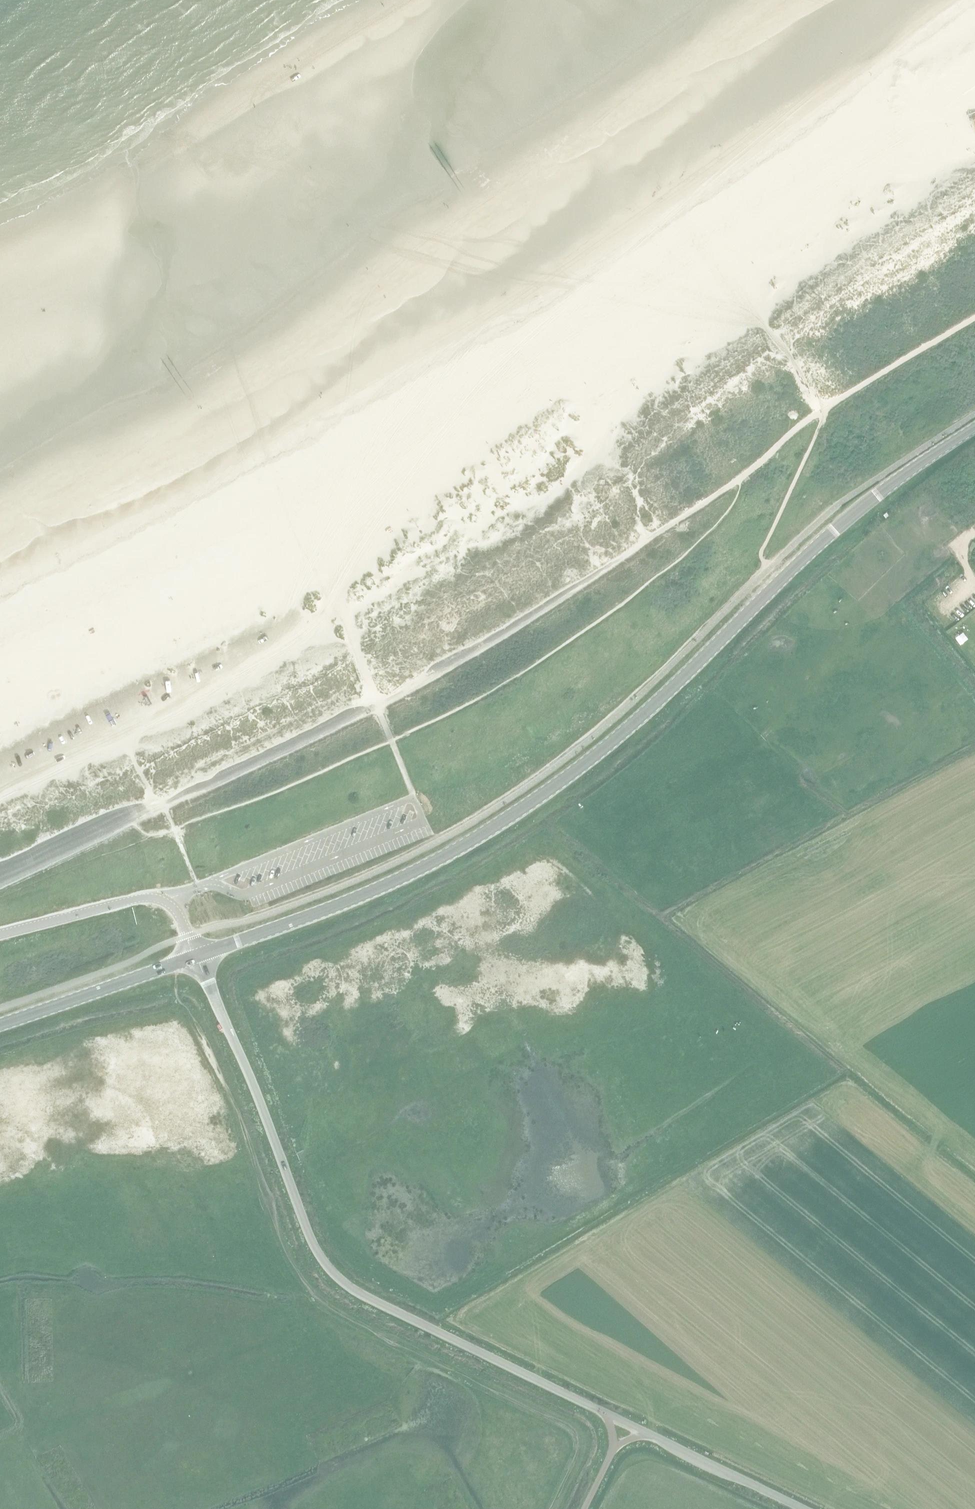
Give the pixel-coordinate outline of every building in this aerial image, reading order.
[(967,119),(973,134),(974,134),(974,118),(974,116),(967,119)]
